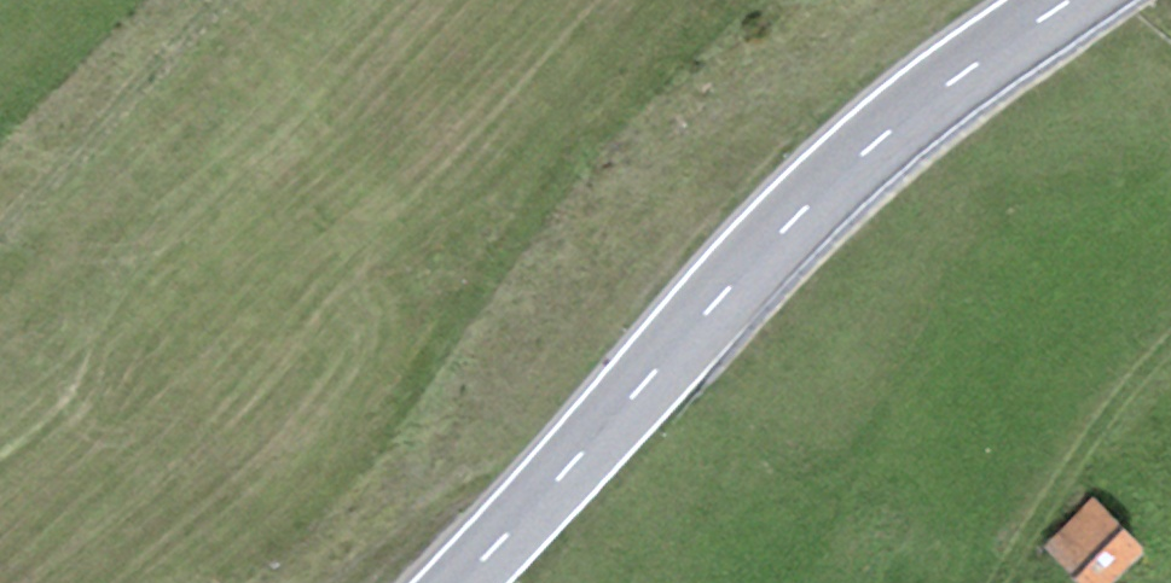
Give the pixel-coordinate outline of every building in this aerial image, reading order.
[(1092,496),(1041,546),(1078,582),(1112,582),(1145,550),(1092,496)]
